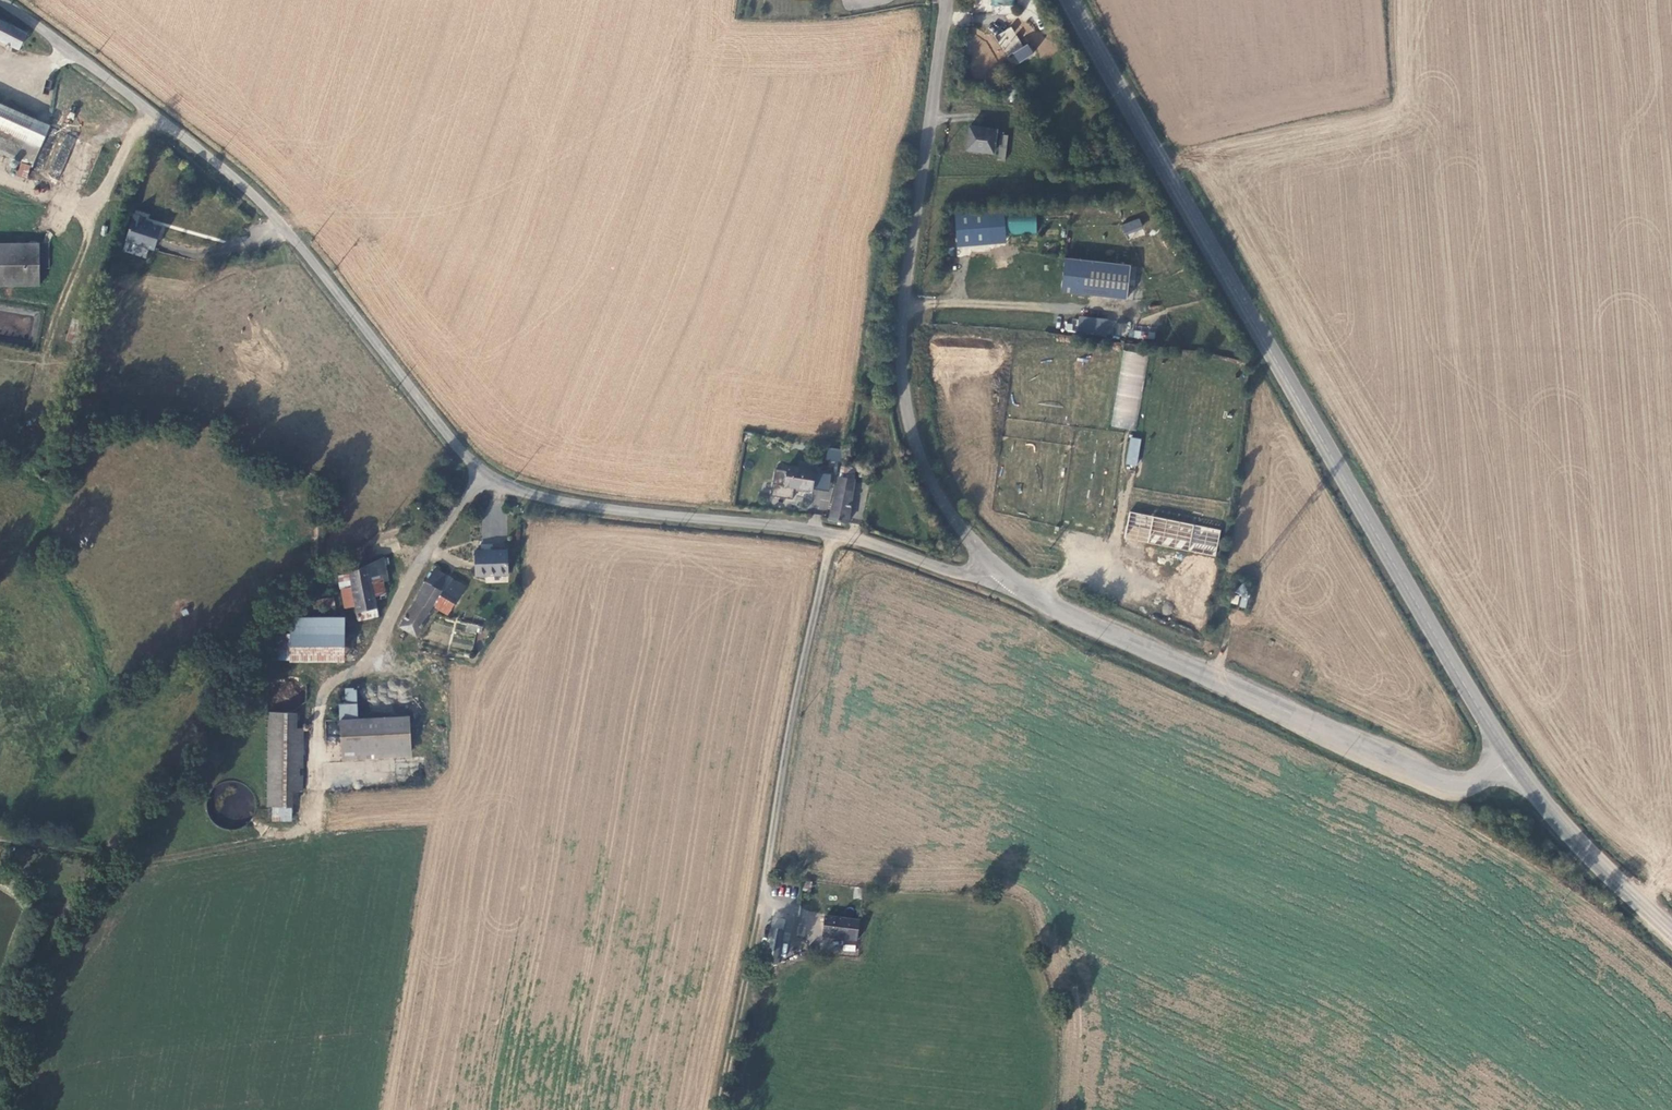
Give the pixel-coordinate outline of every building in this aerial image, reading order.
[(19,35),(0,26),(0,45),(11,51),(19,35)] [(1012,26),(995,37),(1008,57),(1025,46),(1012,26)] [(0,112),(0,137),(29,149),(38,128),(0,112)] [(962,122),(959,145),(985,149),(988,125),(962,122)] [(992,132),(989,157),(995,158),(999,133),(992,132)] [(49,175),(60,179),(75,137),(64,133),(49,175)] [(20,171),(29,149),(0,137),(0,162),(20,171)] [(987,211),(954,213),(956,244),(989,243),(987,211)] [(1008,233),(1036,233),(1036,215),(1008,215),(1008,233)] [(126,217),(118,242),(145,250),(152,229),(136,224),(137,221),(126,217)] [(1139,218),(1122,225),(1126,235),(1144,228),(1139,218)] [(0,245),(0,286),(31,286),(30,245),(0,245)] [(1129,265),(1063,258),(1060,292),(1126,299),(1129,265)] [(1108,320),(1079,317),(1077,333),(1105,336),(1108,320)] [(1148,354),(1124,351),(1112,426),(1136,429),(1148,354)] [(1139,439),(1131,438),(1126,465),(1135,466),(1139,439)] [(827,447),(825,460),(839,462),(841,449),(827,447)] [(783,467),(780,484),(806,488),(809,470),(783,467)] [(840,524),(853,470),(835,467),(823,519),(840,524)] [(828,490),(832,474),(821,472),(818,488),(828,490)] [(1128,512),(1124,540),(1216,556),(1220,528),(1128,512)] [(476,577),(486,576),(510,575),(509,551),(489,552),(475,552),(476,577)] [(390,581),(385,556),(361,570),(354,574),(357,587),(348,589),(351,608),(360,606),(362,618),(381,615),(378,600),(375,583),(385,582),(390,581)] [(435,569),(400,628),(416,637),(435,606),(447,614),(463,588),(435,569)] [(346,578),(348,589),(357,587),(354,574),(346,578)] [(388,598),(385,582),(375,583),(378,600),(388,598)] [(1245,607),(1249,587),(1238,585),(1237,593),(1242,594),(1239,606),(1245,607)] [(325,596),(308,598),(309,606),(326,604),(325,596)] [(268,660),(338,657),(336,627),(336,614),(282,617),(283,635),(269,636),(268,660)] [(452,648),(471,650),(473,634),(479,634),(480,625),(454,622),(452,648)] [(352,626),(336,627),(338,657),(354,655),(352,626)] [(398,682),(348,685),(349,712),(399,710),(398,682)] [(331,701),(332,713),(338,713),(349,712),(348,685),(336,686),(337,701),(331,701)] [(293,802),(294,713),(262,713),(260,802),(293,802)] [(339,718),(338,713),(332,713),(333,750),(401,747),(399,715),(339,718)] [(774,926),(783,928),(786,912),(777,910),(774,926)] [(815,929),(841,933),(844,915),(818,911),(815,929)] [(761,925),(756,959),(769,962),(775,928),(761,925)] [(856,954),(856,945),(842,944),(842,954),(856,954)]
